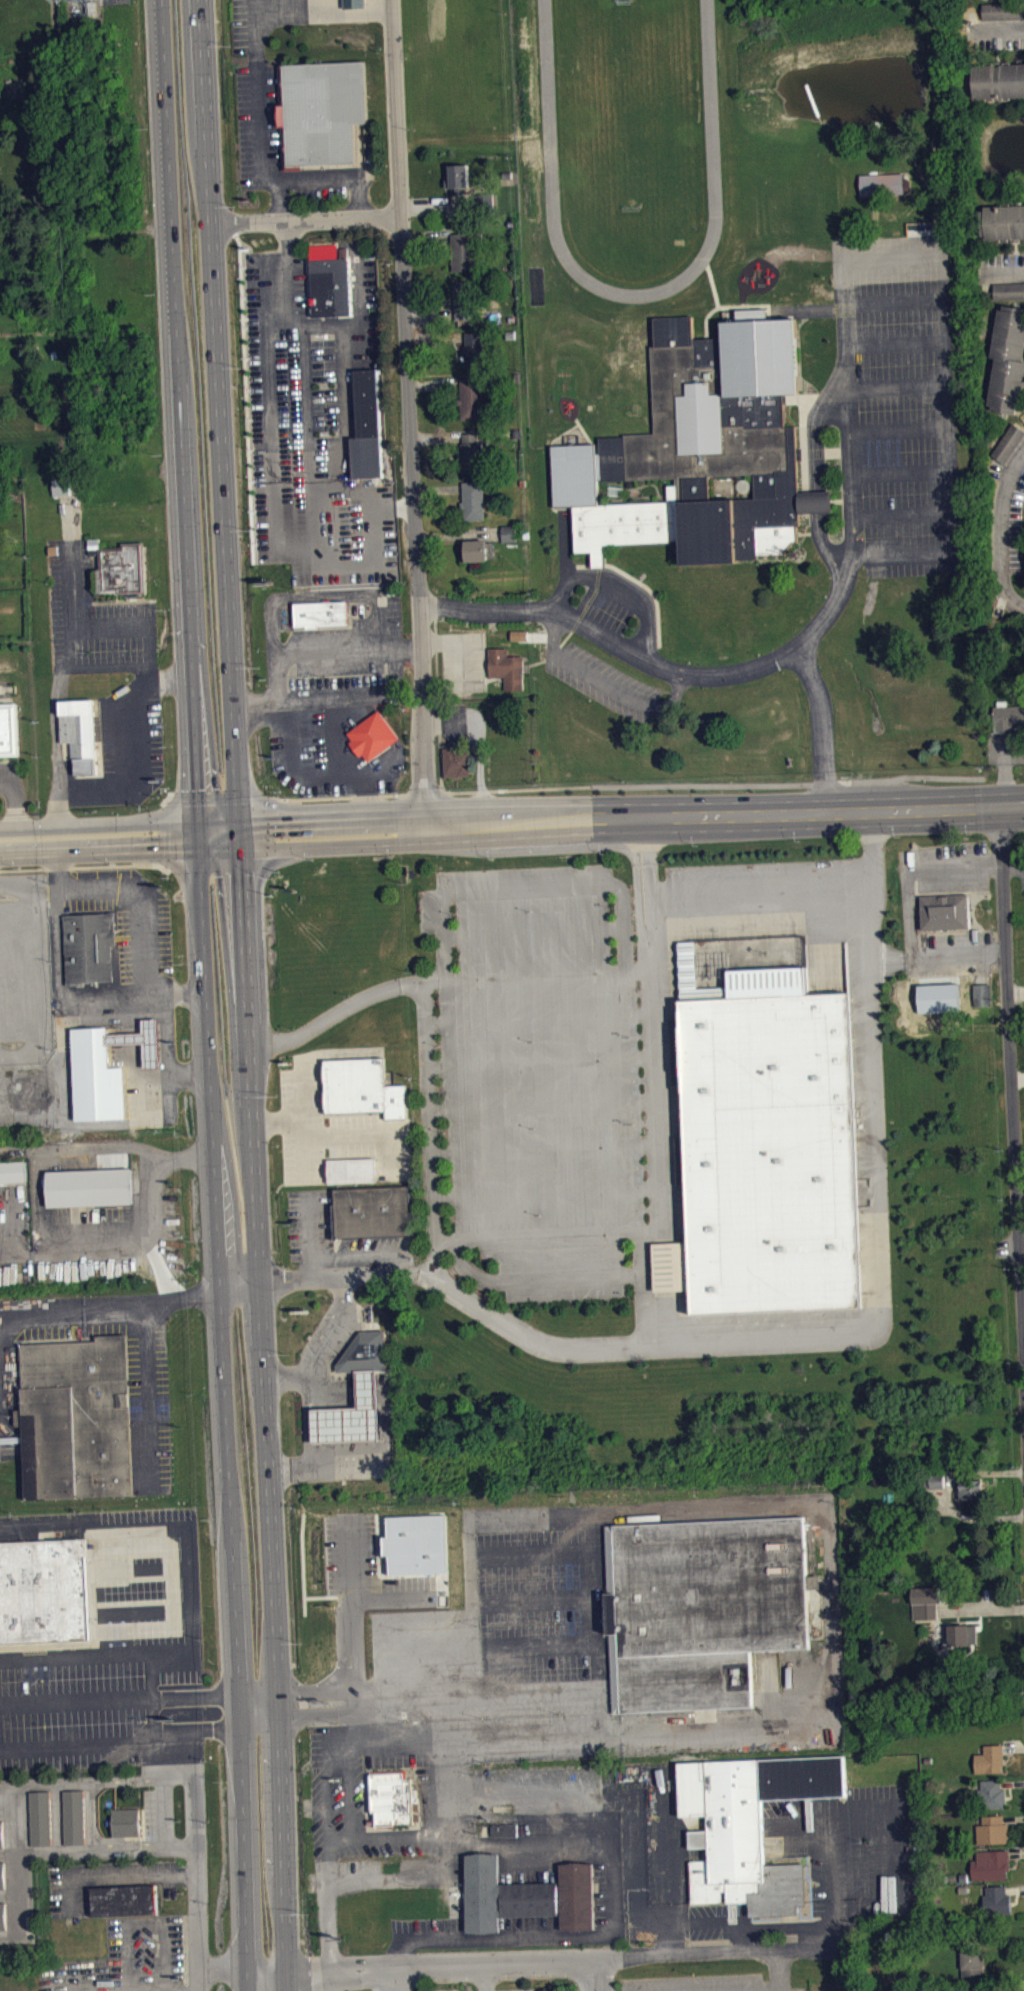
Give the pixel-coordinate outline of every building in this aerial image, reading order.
[(345,16),(366,15),(366,0),(344,0),(345,16)] [(981,3),(982,19),(1022,18),(1021,2),(981,3)] [(984,27),(1023,26),(1022,10),(983,11),(984,27)] [(280,63),(281,102),(279,102),(280,127),(282,127),(284,170),(302,169),(301,164),(355,163),(354,123),(367,122),(365,60),(280,63)] [(1001,64),(1023,63),(1023,96),(974,98),(973,66),(995,65),(995,66),(1001,66),(1001,64)] [(467,164),(468,186),(450,187),(449,164),(467,164)] [(861,202),(911,201),(910,187),(905,187),(905,181),(861,181),(861,202)] [(981,237),(985,237),(985,240),(1009,238),(1009,241),(1020,241),(1020,237),(1023,237),(1023,204),(984,206),(984,210),(979,210),(981,237)] [(451,233),(482,231),(483,247),(476,247),(477,270),(452,271),(451,233)] [(310,272),(313,316),(337,316),(336,271),(310,272)] [(453,281),(455,319),(479,318),(478,280),(453,281)] [(994,299),(1023,298),(1023,282),(993,283),(994,299)] [(1016,413),(1017,409),(1020,409),(1023,388),(1023,361),(1023,308),(1003,305),(1003,309),(998,309),(991,355),(996,357),(988,404),(992,405),(991,410),(1016,413)] [(795,426),(800,525),(797,525),(797,541),(793,541),(785,550),(785,555),(744,560),(682,564),(680,541),(604,544),(605,566),(593,567),(592,551),(576,552),(573,507),(599,505),(667,502),(668,485),(675,485),(675,478),(601,484),(601,479),(599,452),(598,436),(624,435),(624,434),(655,433),(650,346),(655,345),(654,318),(692,316),(693,337),(707,336),(722,335),(722,322),(768,319),(794,318),(799,393),(783,393),(785,426),(795,426)] [(465,332),(465,367),(485,367),(485,331),(465,332)] [(353,369),(357,437),(382,436),(378,369),(353,369)] [(460,378),(460,419),(484,419),(483,377),(460,378)] [(1004,462),(1023,433),(1023,431),(1012,423),(991,454),(1004,462)] [(461,443),(463,469),(485,468),(482,442),(480,442),(478,432),(463,433),(464,442),(461,443)] [(551,445),(554,507),(599,505),(597,479),(601,479),(599,452),(595,452),(595,443),(592,444),(551,445)] [(463,482),(463,501),(460,501),(461,520),(484,519),(483,480),(463,482)] [(72,502),(71,485),(54,486),(55,503),(72,502)] [(517,532),(503,533),(504,549),(518,549),(517,532)] [(464,541),(465,561),(487,560),(487,539),(464,541)] [(99,548),(102,589),(118,588),(118,592),(146,591),(144,542),(121,542),(121,546),(99,548)] [(293,602),(295,626),(349,624),(349,601),(293,602)] [(511,630),(511,639),(522,639),(523,630),(511,630)] [(529,638),(513,638),(513,647),(529,648),(529,638)] [(489,648),(489,676),(504,677),(505,689),(523,690),(523,656),(509,656),(507,647),(489,648)] [(59,700),(63,759),(73,758),(76,777),(103,775),(99,698),(59,700)] [(19,754),(0,755),(0,704),(17,703),(19,754)] [(994,732),(1018,731),(1017,726),(1023,726),(1023,705),(993,706),(994,732)] [(378,710),(398,738),(368,761),(363,754),(360,756),(350,742),(354,740),(347,733),(378,710)] [(443,747),(445,776),(473,775),(472,746),(443,747)] [(920,895),(922,929),(970,927),(969,893),(920,895)] [(63,913),(66,985),(83,985),(83,981),(115,979),(113,946),(117,943),(116,931),(112,929),(111,923),(116,922),(115,911),(63,913)] [(680,1000),(844,992),(860,1304),(696,1312),(680,1000)] [(103,1045),(141,1043),(142,1067),(160,1067),(157,1017),(140,1018),(140,1031),(103,1032),(103,1045)] [(106,1026),(69,1028),(73,1121),(126,1119),(124,1066),(108,1066),(106,1026)] [(409,1117),(386,1118),(386,1110),(327,1112),(324,1059),(385,1057),(386,1085),(407,1084),(409,1117)] [(26,1182),(25,1160),(0,1161),(0,1183),(26,1182)] [(330,1167),(330,1191),(377,1189),(376,1165),(330,1167)] [(46,1170),(48,1206),(134,1203),(132,1167),(46,1170)] [(335,1188),(338,1237),(409,1233),(407,1185),(335,1188)] [(386,1369),(385,1329),(360,1329),(336,1362),(337,1371),(386,1369)] [(20,1339),(27,1498),(135,1494),(128,1332),(20,1339)] [(353,1369),(355,1406),(308,1408),(310,1444),(378,1440),(374,1368),(353,1369)] [(962,1488),(962,1507),(985,1507),(985,1488),(962,1488)] [(384,1578),(446,1575),(444,1516),(382,1518),(384,1578)] [(612,1523),(622,1711),(756,1706),(752,1651),(810,1649),(810,1636),(824,1636),(820,1590),(808,1590),(804,1516),(612,1523)] [(89,1637),(85,1537),(0,1540),(0,1643),(89,1637)] [(914,1628),(938,1627),(938,1611),(942,1611),(941,1595),(913,1596),(914,1628)] [(978,1632),(950,1633),(951,1653),(979,1652),(978,1632)] [(976,1762),(976,1781),(1005,1780),(1004,1752),(985,1753),(985,1761),(976,1762)] [(676,1761),(679,1816),(706,1815),(707,1830),(689,1831),(690,1847),(709,1847),(709,1859),(692,1861),(692,1903),(748,1903),(750,1916),(811,1915),(807,1856),(765,1857),(763,1800),(846,1795),(845,1755),(676,1761)] [(371,1781),(372,1820),(376,1820),(377,1833),(414,1832),(412,1786),(405,1786),(405,1780),(371,1781)] [(1007,1795),(1003,1795),(1002,1787),(980,1788),(981,1816),(1008,1815),(1007,1795)] [(32,1853),(52,1853),(50,1798),(30,1799),(32,1853)] [(84,1798),(64,1798),(65,1852),(86,1852),(84,1798)] [(114,1844),(141,1844),(140,1816),(113,1816),(114,1844)] [(979,1852),(1010,1851),(1009,1831),(1005,1831),(1005,1823),(978,1824),(979,1852)] [(519,1843),(518,1831),(492,1832),(493,1844),(519,1843)] [(465,1855),(466,1930),(499,1930),(499,1916),(560,1914),(561,1929),(595,1928),(593,1863),(561,1863),(562,1883),(501,1882),(499,1854),(465,1855)] [(973,1867),(973,1888),(1011,1887),(1010,1858),(978,1859),(978,1867),(973,1867)] [(90,1886),(92,1916),(158,1914),(156,1884),(90,1886)] [(986,1922),(1012,1922),(1012,1901),(1007,1901),(1007,1893),(985,1894),(986,1922)] [(963,1990),(985,1990),(985,1956),(962,1957),(963,1990)]
